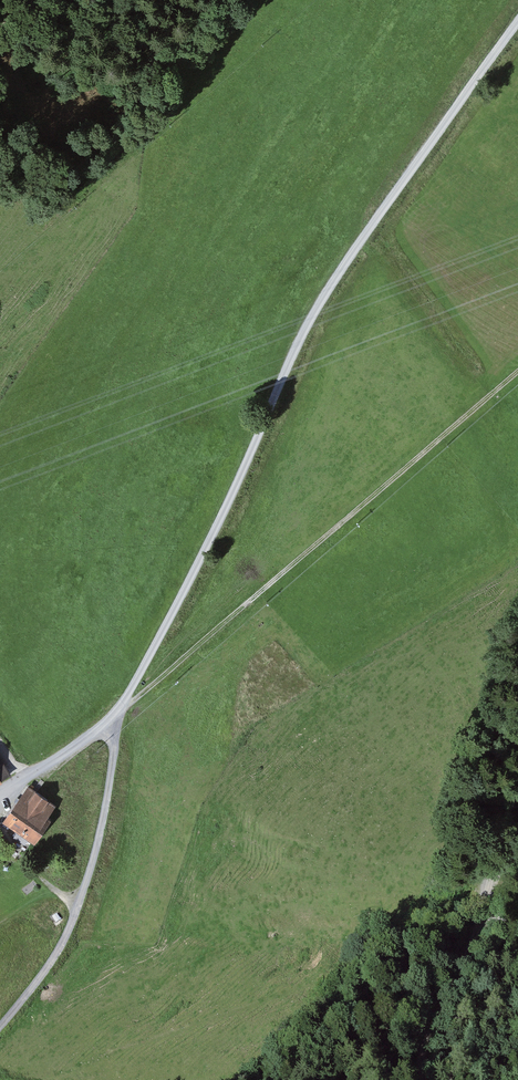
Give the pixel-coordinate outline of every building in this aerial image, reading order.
[(0,765),(0,783),(8,778),(0,765)] [(31,841),(55,807),(28,788),(3,822),(31,841)]
